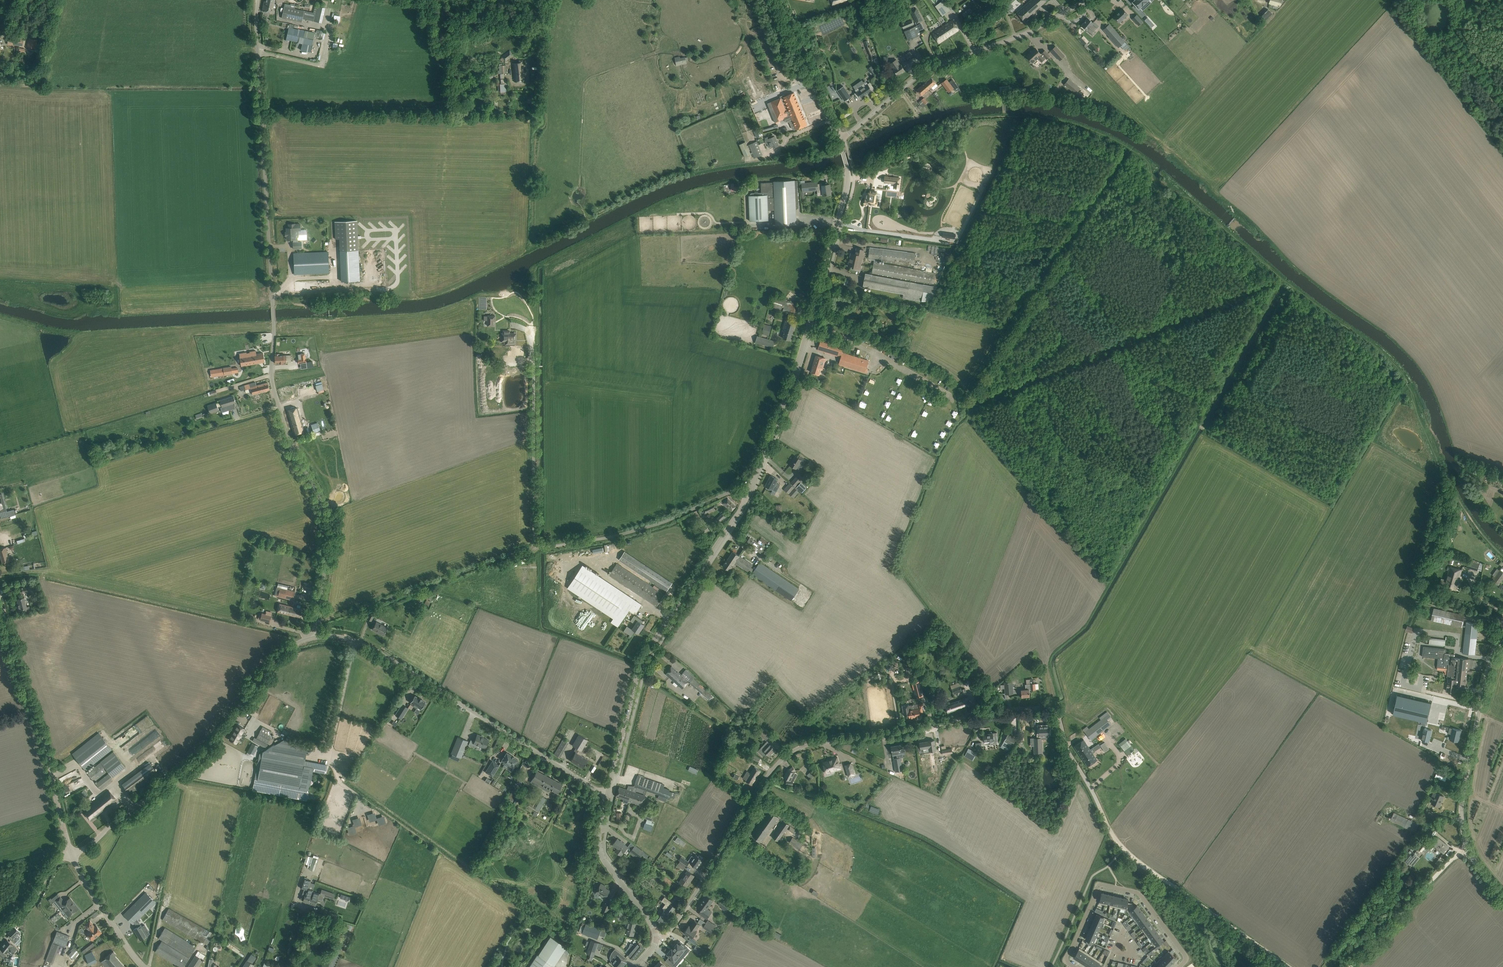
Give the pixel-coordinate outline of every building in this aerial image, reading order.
[(274,13),(275,11),(272,10),(274,0),(266,0),(265,5),(264,5),(263,10),(274,13)] [(935,6),(940,13),(942,16),(946,13),(952,9),(945,0),(942,0),(942,1),(935,6)] [(1024,6),(1026,8),(1031,14),(1047,0),(1031,0),(1024,6)] [(1133,2),(1139,9),(1139,8),(1142,11),(1152,2),(1150,0),(1136,0),(1133,2)] [(317,6),(315,13),(294,9),(295,7),(291,6),(291,5),(285,3),(281,18),(302,23),(303,19),(321,23),(324,7),(317,6)] [(1026,8),(1024,6),(1017,12),(1020,17),(1024,21),(1031,14),(1026,8)] [(916,8),(910,11),(916,24),(923,21),(920,14),(919,15),(918,13),(919,13),(916,8)] [(1123,9),(1114,17),(1119,23),(1123,19),(1128,14),(1123,9)] [(1268,9),(1259,18),(1264,22),(1272,14),(1268,9)] [(1003,17),(1000,12),(993,17),(996,22),(1003,17)] [(1144,12),(1140,17),(1150,28),(1155,24),(1144,12)] [(1088,18),(1081,26),(1087,31),(1090,28),(1094,31),(1099,26),(1094,22),(1093,23),(1088,18)] [(911,20),(901,24),(903,29),(913,24),(911,20)] [(39,25),(38,28),(44,30),(48,31),(50,24),(46,23),(45,23),(40,21),(39,25)] [(952,21),(943,26),(948,35),(951,33),(951,35),(958,30),(952,21)] [(311,49),(315,33),(293,28),(294,24),(290,24),(289,27),(286,41),(288,41),(288,40),(299,42),(299,43),(302,44),(302,47),(307,48),(305,54),(308,55),(309,49),(311,49)] [(1125,42),(1109,24),(1103,30),(1109,36),(1109,37),(1118,48),(1125,42)] [(948,35),(943,26),(932,33),(939,43),(949,36),(948,35)] [(918,36),(915,28),(905,32),(908,40),(918,36)] [(317,29),(315,36),(324,38),(326,32),(317,29)] [(9,39),(8,39),(8,45),(19,46),(23,46),(23,38),(9,37),(9,39)] [(27,47),(36,48),(38,40),(28,38),(27,47)] [(1060,60),(1064,56),(1056,46),(1051,51),(1060,60)] [(1035,48),(1027,56),(1033,62),(1037,58),(1041,62),(1045,58),(1046,59),(1050,56),(1045,51),(1041,55),(1035,48)] [(505,61),(513,55),(510,51),(502,57),(505,61)] [(910,51),(905,55),(908,60),(914,56),(910,51)] [(677,65),(688,63),(687,56),(680,58),(680,56),(675,57),(677,65)] [(514,70),(513,70),(514,83),(525,81),(522,60),(519,60),(519,63),(513,63),(513,64),(514,70)] [(898,61),(891,66),(898,75),(904,70),(898,61)] [(504,74),(498,74),(498,79),(501,79),(501,83),(498,84),(498,85),(495,85),(496,92),(498,92),(507,91),(506,79),(505,79),(504,74)] [(924,84),(928,89),(931,87),(933,89),(938,86),(936,83),(931,77),(924,84)] [(947,79),(942,83),(949,92),(952,90),(954,89),(956,92),(959,89),(953,81),(950,84),(947,79)] [(1064,84),(1072,91),(1077,86),(1069,79),(1064,84)] [(870,83),(868,84),(866,82),(855,90),(857,92),(855,93),(859,99),(861,98),(872,91),(872,90),(874,88),(870,83)] [(928,89),(924,84),(917,90),(922,95),(928,89)] [(837,90),(845,101),(851,97),(843,86),(837,90)] [(807,125),(794,93),(785,97),(784,95),(780,97),(780,98),(767,104),(775,122),(784,119),(786,122),(793,119),(796,129),(807,125)] [(924,97),(919,101),(923,107),(925,105),(925,104),(927,102),(924,97)] [(763,132),(779,129),(778,124),(774,125),(774,127),(762,130),(763,132)] [(778,130),(780,135),(788,132),(786,127),(778,130)] [(754,132),(756,138),(763,135),(760,129),(754,132)] [(779,146),(774,136),(773,137),(773,135),(765,138),(769,147),(773,146),(774,148),(779,146)] [(757,141),(749,145),(753,154),(755,158),(763,154),(757,141)] [(751,154),(745,142),(739,145),(745,157),(751,154)] [(885,175),(884,181),(894,182),(894,186),(899,186),(900,177),(885,175)] [(799,208),(797,180),(774,181),(774,182),(761,183),(761,192),(751,193),(749,196),(750,221),(769,220),(767,198),(775,198),(775,199),(769,199),(770,207),(768,207),(769,210),(775,210),(776,216),(776,225),(796,224),(796,216),(796,210),(799,208)] [(805,180),(800,181),(800,184),(802,184),(802,189),(801,189),(802,199),(804,199),(804,203),(805,203),(804,191),(816,190),(815,186),(818,186),(818,184),(817,184),(817,182),(805,183),(805,180)] [(822,183),(818,184),(818,186),(818,190),(818,192),(822,191),(823,195),(831,194),(830,190),(829,185),(830,185),(830,184),(822,185),(822,183)] [(866,198),(865,203),(876,204),(877,200),(875,199),(876,191),(870,190),(870,192),(868,192),(868,198),(866,198)] [(357,221),(335,222),(335,239),(339,239),(341,282),(360,281),(357,221)] [(295,224),(288,224),(289,228),(286,228),(287,232),(285,232),(285,236),(287,236),(287,240),(293,239),(293,242),(293,248),(301,248),(301,242),(298,242),(298,237),(295,238),(295,231),(301,230),(300,224),(295,224)] [(870,246),(868,259),(875,259),(874,262),(877,263),(877,260),(914,265),(916,253),(870,246)] [(851,253),(848,266),(853,267),(857,268),(861,269),(863,260),(861,260),(864,250),(861,249),(857,248),(855,254),(851,253)] [(293,253),(295,275),(296,275),(296,274),(329,273),(328,252),(293,253)] [(874,262),(872,275),(934,286),(936,274),(877,263),(874,262)] [(865,273),(863,286),(903,293),(902,298),(928,303),(937,287),(934,286),(872,275),(865,273)] [(783,311),(794,314),(797,305),(786,302),(786,300),(774,296),(771,307),(783,310),(783,311)] [(784,331),(782,338),(790,340),(795,323),(786,320),(783,330),(784,331)] [(764,324),(762,334),(769,336),(772,326),(764,324)] [(503,334),(503,340),(509,340),(509,343),(515,343),(515,334),(509,334),(509,331),(503,331),(503,334)] [(756,342),(773,347),(775,341),(758,336),(756,342)] [(843,352),(845,346),(821,339),(818,350),(840,357),(838,364),(844,366),(867,373),(868,369),(866,368),(869,360),(843,352)] [(241,366),(265,362),(263,353),(256,354),(256,351),(239,354),(241,366)] [(306,362),(306,358),(305,358),(304,353),(301,354),(298,355),(299,359),(298,359),(298,363),(300,363),(306,362)] [(275,354),(275,363),(286,362),(286,355),(279,356),(279,354),(275,354)] [(520,354),(504,354),(504,360),(512,360),(512,368),(525,368),(525,360),(520,360),(520,358),(520,354)] [(811,372),(819,375),(821,369),(822,369),(826,358),(816,355),(811,372)] [(210,370),(211,377),(240,372),(239,367),(232,368),(232,366),(210,370)] [(246,390),(250,388),(252,394),(270,389),(268,382),(256,386),(255,382),(244,385),(240,387),(240,388),(241,391),(246,389),(246,390)] [(301,389),(288,392),(291,401),(303,397),(301,389)] [(235,403),(233,396),(220,400),(222,407),(225,407),(226,411),(235,408),(234,406),(235,406),(234,404),(235,403)] [(207,406),(210,412),(218,409),(216,403),(207,406)] [(287,410),(295,435),(305,432),(298,407),(287,410)] [(928,418),(931,413),(924,410),(922,414),(928,418)] [(311,426),(313,433),(320,431),(318,423),(311,426)] [(795,456),(790,465),(799,471),(805,462),(795,456)] [(765,486),(766,486),(766,487),(772,490),(773,489),(776,491),(778,488),(774,486),(778,479),(771,476),(768,483),(767,483),(765,486)] [(791,482),(796,487),(801,481),(796,476),(791,482)] [(800,482),(796,487),(802,493),(806,488),(800,482)] [(790,483),(784,490),(793,498),(799,492),(790,483)] [(736,506),(727,498),(722,503),(731,512),(736,506)] [(715,504),(703,510),(705,513),(717,508),(715,504)] [(727,517),(723,512),(713,521),(716,524),(722,519),(723,520),(727,517)] [(750,537),(746,543),(761,553),(764,548),(750,537)] [(602,556),(618,552),(616,545),(598,550),(599,553),(602,552),(602,556)] [(6,547),(0,549),(0,555),(2,563),(9,561),(6,551),(7,551),(6,547)] [(1485,553),(1491,559),(1494,556),(1488,550),(1485,553)] [(619,559),(667,591),(672,583),(624,551),(619,559)] [(723,566),(730,571),(734,564),(748,572),(753,565),(733,551),(723,566)] [(1469,561),(1467,567),(1478,571),(1480,564),(1469,561)] [(609,575),(657,606),(664,595),(617,564),(609,575)] [(752,575),(791,601),(799,590),(759,564),(752,575)] [(583,565),(568,588),(621,623),(629,611),(633,613),(635,611),(637,612),(642,605),(583,565)] [(1450,566),(1444,585),(1456,589),(1462,570),(1450,566)] [(1497,568),(1492,574),(1495,576),(1492,580),(1499,585),(1502,579),(1502,573),(1497,568)] [(32,585),(30,586),(30,584),(27,585),(27,587),(21,588),(23,593),(31,591),(32,596),(36,595),(34,590),(33,590),(32,585)] [(276,587),(274,595),(278,596),(292,600),(294,592),(290,590),(283,589),(280,588),(276,587)] [(17,605),(19,612),(24,610),(24,612),(31,611),(30,606),(27,607),(24,597),(17,599),(18,605),(17,605)] [(299,608),(299,609),(297,608),(281,605),(279,604),(277,612),(279,613),(294,616),(297,617),(302,618),(304,609),(299,608)] [(578,611),(590,618),(594,612),(582,605),(578,611)] [(1434,608),(1431,620),(1466,628),(1463,653),(1475,655),(1478,623),(1466,622),(1466,626),(1463,625),(1465,615),(1434,608)] [(260,620),(270,622),(271,615),(262,613),(260,620)] [(627,626),(624,631),(631,636),(635,631),(634,631),(634,630),(639,633),(644,625),(641,623),(643,621),(634,615),(633,617),(630,621),(635,625),(632,629),(627,626)] [(379,632),(383,635),(387,628),(376,622),(373,628),(379,632)] [(1430,637),(1429,643),(1445,646),(1446,640),(1430,637)] [(1423,646),(1422,657),(1438,659),(1437,667),(1448,668),(1447,675),(1448,679),(1447,691),(1455,692),(1456,684),(1465,685),(1468,659),(1454,658),(1454,654),(1445,653),(1446,649),(1423,646)] [(672,666),(666,674),(682,689),(689,680),(690,682),(689,683),(708,699),(711,695),(712,695),(694,679),(695,677),(691,674),(687,679),(681,675),(672,666)] [(1403,684),(1410,684),(1411,671),(1403,671),(1403,680),(1400,680),(1400,687),(1403,688),(1403,684)] [(922,696),(918,681),(912,683),(913,689),(914,689),(916,698),(922,696)] [(1012,682),(1004,682),(1005,694),(1013,694),(1012,682)] [(951,686),(954,694),(962,691),(959,683),(951,686)] [(1025,690),(1021,690),(1021,697),(1030,696),(1029,690),(1035,690),(1035,689),(1038,689),(1038,684),(1025,685),(1025,686),(1025,690)] [(417,707),(421,709),(423,706),(424,707),(426,704),(425,703),(425,702),(421,700),(422,699),(419,697),(418,698),(415,695),(410,702),(414,704),(413,706),(417,708),(417,707)] [(1398,695),(1393,714),(1427,722),(1432,703),(1398,695)] [(967,697),(945,705),(947,713),(970,705),(967,697)] [(925,714),(925,711),(928,710),(927,705),(928,704),(927,701),(923,702),(923,707),(915,708),(914,704),(907,705),(908,711),(909,711),(910,714),(914,713),(915,716),(920,715),(921,717),(925,716),(925,714)] [(1430,716),(1439,728),(1457,714),(1448,703),(1430,716)] [(395,715),(401,719),(408,708),(402,704),(395,715)] [(1459,711),(1458,714),(1462,716),(1460,719),(1464,721),(1467,714),(1459,711)] [(1085,732),(1091,740),(1093,738),(1111,724),(1107,719),(1110,717),(1107,712),(1099,717),(1101,719),(1089,729),(1085,732)] [(119,747),(154,724),(148,716),(114,739),(119,747)] [(1392,729),(1395,723),(1388,720),(1385,726),(1392,729)] [(245,728),(237,724),(229,739),(236,744),(245,728)] [(274,739),(270,738),(273,732),(263,726),(261,730),(256,738),(254,737),(252,741),(265,748),(267,744),(270,746),(274,739)] [(1037,734),(1037,738),(1042,738),(1042,741),(1044,741),(1045,740),(1045,738),(1049,738),(1049,733),(1049,726),(1039,727),(1039,734),(1037,734)] [(757,732),(766,740),(770,735),(762,727),(757,732)] [(1449,727),(1448,733),(1451,734),(1450,740),(1459,742),(1461,730),(1449,727)] [(1424,728),(1421,740),(1429,742),(1432,730),(1424,728)] [(990,741),(990,745),(993,745),(993,744),(997,743),(997,741),(996,732),(983,734),(984,741),(990,741)] [(72,754),(85,770),(112,749),(99,733),(72,754)] [(481,736),(477,734),(474,741),(474,743),(485,748),(488,740),(481,737),(481,736)] [(1016,739),(1008,734),(1002,744),(1009,748),(1011,745),(1012,746),(1016,739)] [(576,752),(575,752),(570,760),(582,768),(588,759),(578,753),(582,755),(587,746),(585,745),(588,739),(579,735),(572,746),(578,749),(576,752)] [(451,753),(461,758),(468,741),(458,737),(451,753)] [(1034,738),(1034,757),(1042,756),(1042,741),(1042,738),(1037,738),(1034,738)] [(252,790),(307,800),(309,794),(309,795),(310,798),(313,799),(317,799),(320,797),(321,794),(321,790),(319,788),(316,787),(312,786),(310,789),(309,790),(313,767),(326,770),(327,764),(305,760),(307,750),(308,744),(283,739),(274,744),(259,754),(252,790)] [(554,754),(559,758),(569,742),(563,739),(554,754)] [(1083,739),(1074,746),(1081,756),(1090,750),(1090,749),(1083,739)] [(775,749),(767,741),(764,745),(762,748),(761,747),(758,751),(763,756),(766,753),(769,755),(775,749)] [(928,741),(919,743),(921,751),(925,751),(925,749),(929,748),(928,741)] [(258,745),(255,744),(253,747),(250,745),(247,752),(253,755),(258,745)] [(1090,750),(1081,756),(1087,766),(1097,760),(1093,753),(1094,752),(1094,751),(1100,747),(1098,744),(1092,748),(1090,749),(1090,750)] [(904,748),(901,749),(900,745),(891,746),(893,756),(905,754),(904,748)] [(964,756),(973,761),(977,753),(968,748),(964,756)] [(112,751),(100,760),(112,775),(125,765),(112,751)] [(502,759),(502,760),(503,760),(506,762),(505,764),(508,766),(509,764),(513,766),(512,766),(513,767),(513,766),(515,763),(516,764),(518,761),(517,760),(518,759),(517,759),(514,757),(511,755),(507,753),(507,752),(506,753),(502,759)] [(931,773),(930,768),(932,768),(929,753),(921,755),(923,770),(921,770),(922,773),(923,773),(923,775),(931,773)] [(827,760),(828,761),(823,762),(826,773),(841,769),(837,757),(827,760)] [(894,759),(896,772),(903,771),(901,758),(894,759)] [(492,776),(499,765),(492,760),(485,771),(492,776)] [(100,763),(87,773),(94,782),(107,771),(100,763)] [(122,784),(132,797),(160,776),(150,763),(122,784)] [(845,765),(848,777),(855,775),(851,763),(845,765)] [(793,781),(797,773),(793,772),(796,770),(792,766),(792,767),(789,770),(788,769),(784,777),(787,779),(787,781),(786,781),(786,784),(793,784),(793,781)] [(752,785),(761,771),(755,767),(751,773),(747,771),(743,778),(746,780),(746,781),(752,785)] [(562,784),(537,770),(532,780),(557,793),(562,784)] [(807,775),(811,779),(816,774),(812,770),(807,775)] [(109,773),(95,783),(101,790),(114,779),(109,773)] [(518,779),(523,782),(526,776),(521,773),(518,779)] [(637,776),(634,786),(635,786),(637,787),(659,795),(661,787),(662,784),(642,778),(637,776)] [(77,780),(62,787),(66,795),(75,791),(74,791),(81,788),(77,780)] [(625,799),(623,802),(628,804),(630,801),(642,805),(645,796),(619,787),(616,796),(625,799)] [(513,789),(508,798),(513,800),(517,792),(513,789)] [(116,799),(108,790),(83,811),(91,820),(116,799)] [(1432,803),(1439,807),(1441,803),(1440,802),(1441,799),(1442,800),(1444,796),(1437,793),(1434,800),(1433,799),(1432,803)] [(534,809),(539,812),(546,799),(542,796),(534,809)] [(108,814),(111,818),(129,806),(126,801),(108,814)] [(367,814),(370,821),(377,819),(379,825),(386,822),(384,815),(376,817),(375,811),(367,814)] [(770,830),(779,817),(769,811),(752,835),(762,842),(770,831),(770,830)] [(644,812),(642,817),(652,820),(654,815),(644,812)] [(1390,821),(1415,832),(1419,824),(1394,813),(1390,821)] [(354,825),(347,826),(349,834),(357,832),(356,830),(363,828),(360,816),(352,818),(354,825)] [(773,838),(778,841),(790,825),(784,821),(775,833),(776,833),(773,838)] [(791,825),(788,829),(794,834),(797,830),(791,825)] [(793,837),(789,843),(799,850),(803,844),(793,837)] [(1436,837),(1428,847),(1432,850),(1435,846),(1444,853),(1449,847),(1436,837)] [(628,847),(617,839),(613,844),(618,848),(615,851),(621,855),(623,852),(624,852),(628,847)] [(630,852),(639,858),(644,852),(635,845),(630,852)] [(1408,852),(1403,858),(1411,864),(1413,862),(1418,856),(1415,853),(1414,854),(1413,856),(1408,852)] [(697,868),(703,859),(702,859),(703,858),(699,855),(698,856),(696,855),(694,858),(692,856),(688,861),(681,856),(679,860),(680,861),(686,865),(687,866),(689,862),(690,863),(697,868)] [(318,859),(313,857),(309,869),(314,871),(318,859)] [(686,865),(680,861),(677,865),(683,869),(686,865)] [(687,871),(682,879),(681,878),(678,883),(681,885),(683,883),(687,886),(690,882),(689,881),(693,875),(687,871)] [(679,887),(665,876),(661,881),(669,886),(672,883),(673,884),(672,886),(677,890),(679,887)] [(303,878),(300,887),(303,889),(300,899),(303,900),(303,901),(308,902),(312,889),(313,889),(314,883),(310,882),(311,880),(308,879),(308,878),(305,877),(304,878),(303,878)] [(605,885),(601,883),(596,892),(600,894),(599,895),(605,898),(610,890),(604,887),(605,885)] [(312,889),(308,902),(315,905),(317,900),(317,899),(322,900),(324,895),(333,898),(334,895),(334,893),(322,889),(320,894),(319,893),(319,894),(313,891),(314,889),(313,889),(312,889)] [(138,920),(155,902),(145,892),(123,914),(133,924),(135,923),(138,920)] [(1105,902),(1107,894),(1101,893),(1099,903),(1105,905),(1105,902)] [(663,907),(663,910),(667,913),(666,913),(668,914),(670,915),(675,907),(673,905),(675,903),(674,902),(678,897),(674,894),(669,900),(664,897),(661,901),(665,904),(663,907)] [(702,901),(697,907),(701,910),(699,913),(707,919),(712,912),(707,909),(713,900),(706,895),(702,901)] [(63,909),(64,911),(74,903),(70,898),(64,902),(60,897),(56,900),(53,902),(60,911),(63,909)] [(1123,898),(1120,908),(1126,910),(1125,913),(1127,911),(1128,909),(1132,903),(1131,903),(1127,902),(1128,899),(1123,898)] [(726,910),(729,905),(721,900),(718,905),(726,910)] [(74,903),(64,911),(68,916),(78,908),(74,903)] [(604,903),(602,909),(603,910),(607,912),(608,912),(610,906),(604,903)] [(1130,910),(1134,915),(1140,910),(1137,905),(1135,907),(1130,910)] [(169,908),(162,920),(203,943),(210,932),(169,908)] [(667,913),(663,910),(663,911),(657,920),(664,925),(668,919),(667,918),(670,915),(668,914),(666,913),(667,913)] [(1134,915),(1137,919),(1144,914),(1140,910),(1134,915)] [(1096,914),(1094,919),(1102,922),(1104,923),(1106,918),(1096,914)] [(1137,919),(1140,923),(1147,918),(1144,914),(1137,919)] [(1147,918),(1140,923),(1143,927),(1141,929),(1150,923),(1147,918)] [(1099,927),(1102,922),(1094,919),(1092,924),(1099,927)] [(138,920),(135,923),(137,927),(134,929),(140,939),(147,935),(150,933),(147,929),(144,925),(142,926),(138,920)] [(700,924),(694,920),(690,926),(689,925),(684,933),(692,939),(697,931),(696,930),(700,924)] [(91,938),(92,940),(102,932),(99,930),(98,929),(98,928),(96,925),(95,927),(90,921),(86,924),(84,925),(89,931),(87,933),(88,935),(87,937),(89,938),(90,938),(91,938)] [(627,929),(626,933),(634,935),(636,928),(635,927),(636,923),(629,921),(627,929)] [(601,929),(586,923),(582,933),(597,939),(601,929)] [(707,928),(706,929),(711,933),(714,929),(706,923),(704,926),(707,928)] [(1150,923),(1141,929),(1145,933),(1153,927),(1150,923)] [(1097,932),(1099,927),(1092,924),(1090,929),(1097,932)] [(22,941),(19,938),(21,937),(17,934),(20,932),(14,926),(8,933),(13,938),(11,940),(16,946),(22,941)] [(1153,927),(1145,933),(1148,938),(1156,931),(1153,927)] [(196,947),(165,928),(158,938),(189,957),(196,947)] [(1095,937),(1097,932),(1090,929),(1088,934),(1095,937)] [(57,931),(46,960),(53,963),(60,946),(65,947),(69,936),(57,931)] [(1148,938),(1150,936),(1153,940),(1151,942),(1160,936),(1156,931),(1148,938)] [(1093,942),(1095,937),(1088,934),(1085,939),(1093,942)] [(564,952),(567,947),(550,936),(529,966),(554,966),(564,952)] [(1160,936),(1151,942),(1154,947),(1163,940),(1160,936)] [(13,946),(13,945),(7,940),(0,948),(7,954),(10,951),(13,953),(14,952),(16,954),(18,951),(16,949),(17,949),(13,946)] [(599,943),(591,940),(586,954),(594,956),(599,943)] [(180,966),(183,966),(189,958),(161,941),(155,951),(180,966)] [(93,942),(82,951),(84,953),(95,945),(93,942)] [(675,944),(672,948),(683,958),(683,957),(680,955),(687,947),(681,942),(679,944),(678,944),(677,943),(676,945),(675,944)] [(629,947),(625,952),(629,954),(628,955),(633,960),(644,947),(638,943),(635,947),(633,945),(633,944),(631,943),(629,947)] [(73,959),(79,952),(74,948),(68,954),(73,959)] [(667,954),(669,956),(671,957),(669,960),(672,962),(670,964),(674,966),(675,966),(677,965),(674,963),(680,956),(683,958),(672,948),(667,954)] [(1078,960),(1084,951),(1080,948),(1074,957),(1078,960)] [(616,957),(611,962),(617,966),(623,966),(625,965),(623,963),(625,961),(624,960),(626,957),(615,949),(611,953),(616,957)] [(113,951),(101,962),(106,966),(125,966),(115,956),(116,955),(113,951)] [(205,955),(198,951),(188,966),(198,966),(205,955)] [(1083,963),(1089,954),(1084,951),(1078,960),(1083,963)] [(1168,951),(1164,955),(1172,962),(1176,958),(1168,951)] [(77,958),(79,962),(73,964),(74,966),(83,966),(97,961),(92,952),(77,958)] [(254,965),(251,964),(256,957),(251,954),(247,961),(246,960),(242,966),(252,966),(254,965)] [(1088,966),(1093,957),(1089,954),(1083,963),(1088,966)] [(1164,955),(1161,959),(1168,966),(1172,962),(1164,955)] [(1098,960),(1093,957),(1088,966),(1090,966),(1093,966),(1098,960)] [(1157,962),(1159,964),(1162,966),(1167,966),(1168,966),(1161,959),(1160,958),(1157,962)]
